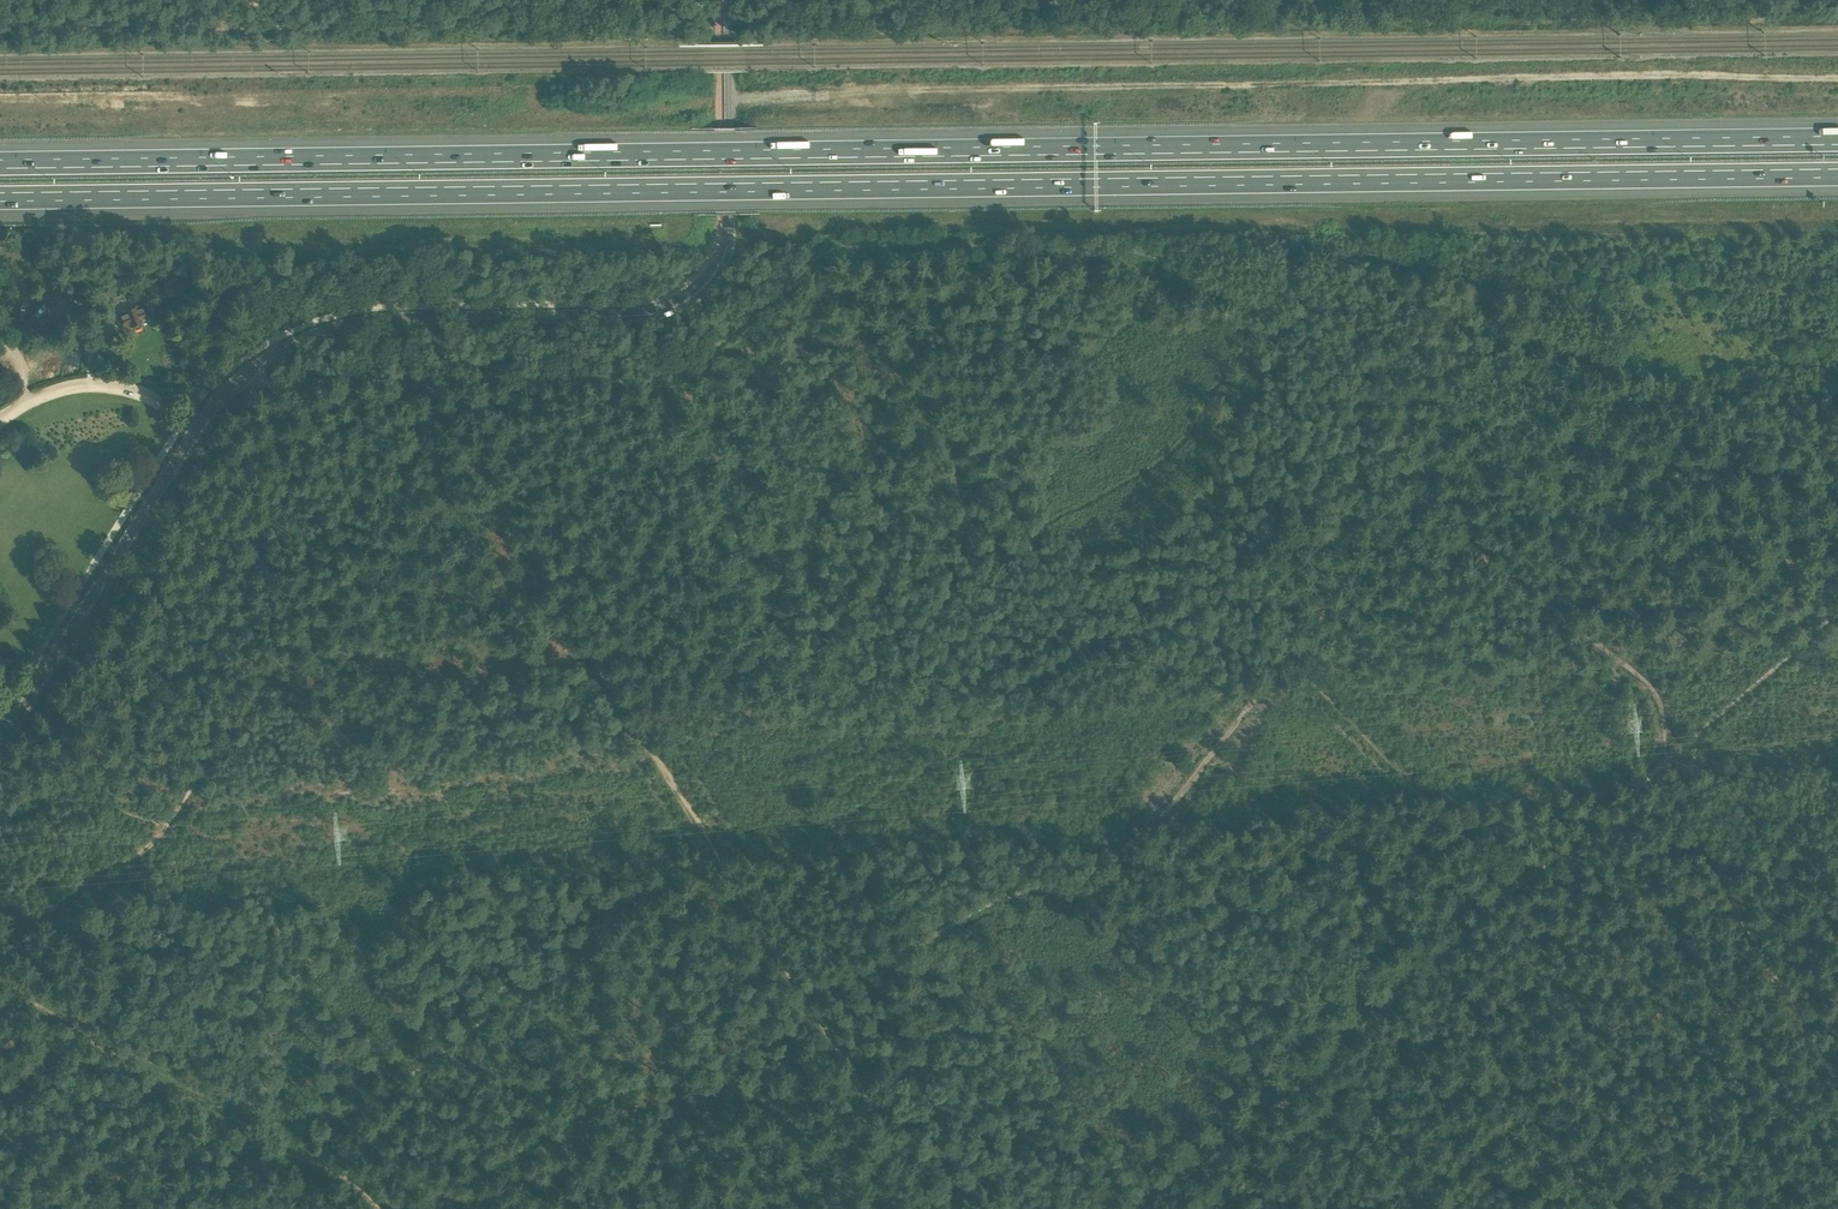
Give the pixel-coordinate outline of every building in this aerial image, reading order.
[(169,297),(182,292),(177,278),(163,284),(169,297)] [(53,306),(65,293),(50,281),(39,295),(53,306)] [(115,304),(131,298),(129,291),(112,298),(115,304)] [(137,310),(135,306),(124,311),(125,314),(116,318),(120,328),(129,325),(130,327),(142,323),(141,320),(150,317),(146,306),(137,310)]
